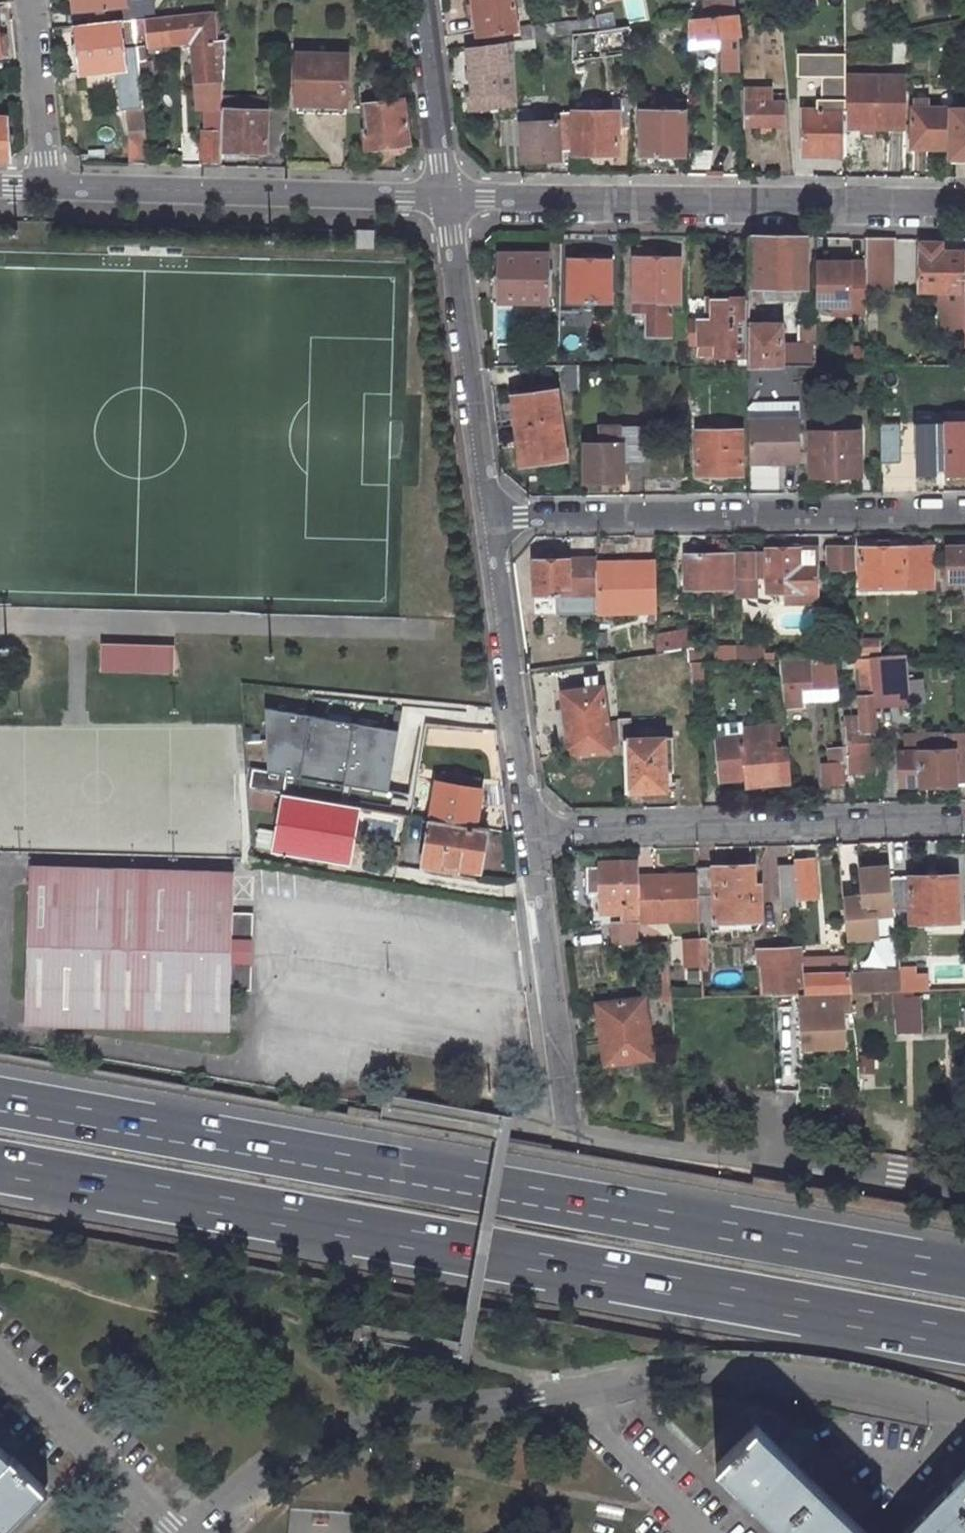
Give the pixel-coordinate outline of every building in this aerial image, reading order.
[(71,8),(121,2),(123,17),(142,15),(154,14),(153,0),(70,0),(71,8)] [(474,31),(512,26),(509,0),(470,0),(474,31)] [(681,0),(682,17),(700,14),(697,0),(684,0),(681,0)] [(731,0),(697,0),(700,14),(732,10),(731,0)] [(189,38),(192,74),(219,73),(221,37),(214,38),(212,8),(154,14),(158,41),(189,38)] [(682,17),(684,34),(684,46),(735,40),(733,28),(735,28),(732,10),(700,14),(682,17)] [(72,22),(77,71),(122,67),(119,41),(142,38),(142,15),(123,17),(117,18),(72,22)] [(586,18),(529,25),(530,35),(587,28),(586,18)] [(587,28),(588,43),(620,39),(618,24),(587,28)] [(464,45),(469,92),(492,89),(489,64),(503,63),(502,40),(464,45)] [(345,51),(293,49),(291,99),(295,99),(294,108),(319,109),(319,100),(342,101),(345,51)] [(142,70),(125,70),(126,106),(126,128),(142,128),(142,106),(142,70)] [(841,122),(901,123),(902,73),(841,74),(841,95),(841,122)] [(492,89),(469,92),(463,92),(465,104),(493,102),(492,89)] [(611,94),(611,106),(571,106),(571,149),(615,150),(615,121),(625,121),(626,94),(611,94)] [(824,108),(799,107),(800,152),(842,153),(841,122),(841,95),(824,96),(824,108)] [(404,141),(398,97),(358,103),(363,146),(380,144),(381,149),(384,150),(387,150),(397,149),(402,146),(401,141),(404,141)] [(779,98),(742,97),(742,120),(779,121),(779,98)] [(342,110),(342,101),(319,100),(319,109),(342,110)] [(263,147),(266,105),(217,104),(216,129),(215,146),(263,147)] [(948,106),(907,105),(907,145),(945,145),(946,156),(964,155),(964,109),(948,108),(948,106)] [(681,108),(638,107),(638,150),(681,150),(681,108)] [(564,145),(564,115),(514,119),(517,157),(556,153),(555,145),(564,145)] [(216,129),(198,128),(196,163),(214,164),(215,146),(216,129)] [(703,162),(704,146),(684,146),(684,162),(703,162)] [(354,230),(354,246),(372,246),(371,231),(354,230)] [(746,296),(762,296),(762,286),(798,286),(799,237),(747,237),(746,296)] [(887,238),(862,237),(862,262),(862,288),(887,288),(887,238)] [(935,244),(917,244),(917,290),(959,290),(961,290),(962,251),(935,251),(935,244)] [(545,255),(497,254),(497,280),(488,280),(487,302),(545,303),(545,255)] [(675,258),(633,258),(632,328),(645,327),(645,333),(674,333),(675,258)] [(607,260),(566,260),(566,302),(607,302),(607,260)] [(861,314),(862,262),(812,262),(811,305),(827,305),(842,305),(842,314),(861,314)] [(746,301),(709,301),(709,320),(685,320),(686,342),(695,342),(695,353),(746,353),(746,324),(746,301)] [(827,305),(827,314),(842,314),(842,305),(827,305)] [(776,345),(777,324),(746,324),(746,353),(745,366),(796,366),(810,366),(811,321),(796,321),(796,345),(776,345)] [(843,374),(822,374),(823,384),(843,384),(843,374)] [(536,401),(511,404),(520,465),(564,459),(554,389),(535,391),(536,401)] [(938,412),(938,424),(911,424),(911,471),(931,470),(932,475),(964,474),(964,412),(938,412)] [(798,461),(797,419),(746,420),(747,462),(798,461)] [(646,427),(597,427),(597,443),(583,444),(584,481),(620,481),(620,473),(630,474),(630,460),(647,459),(646,427)] [(738,430),(696,431),(698,474),(739,473),(738,430)] [(856,432),(806,433),(807,477),(857,476),(856,432)] [(894,473),(894,449),(877,449),(877,473),(894,473)] [(945,547),(946,582),(964,582),(964,546),(945,547)] [(852,547),(825,547),(825,566),(852,566),(852,547)] [(815,548),(766,548),(767,552),(766,553),(763,553),(763,565),(754,565),(754,576),(754,590),(767,590),(817,589),(816,552),(815,548)] [(860,588),(904,587),(923,587),(922,548),(903,548),(859,549),(860,588)] [(922,548),(923,587),(932,586),(933,586),(932,548),(922,548)] [(754,553),(737,553),(737,577),(754,576),(754,565),(754,553)] [(754,553),(754,565),(763,565),(763,553),(754,553)] [(730,556),(686,557),(686,590),(730,589),(730,556)] [(592,560),(534,560),(535,593),(574,593),(593,594),(593,564),(592,560)] [(654,612),(654,564),(593,564),(593,594),(593,614),(654,612)] [(754,590),(754,576),(737,577),(737,600),(754,600),(754,590)] [(686,649),(685,635),(667,637),(669,651),(686,649)] [(669,651),(667,637),(653,639),(653,653),(664,651),(669,651)] [(875,641),(858,641),(858,653),(876,652),(875,641)] [(173,649),(100,642),(98,667),(102,666),(171,673),(173,649)] [(664,651),(667,667),(688,665),(687,662),(686,649),(669,651),(664,651)] [(871,766),(868,737),(874,736),(872,708),(871,697),(867,656),(855,657),(852,657),(855,697),(856,712),(842,712),(848,768),(871,766)] [(872,708),(898,708),(897,656),(867,656),(871,697),(872,708)] [(690,692),(704,691),(701,661),(687,662),(688,665),(690,692)] [(808,679),(808,684),(834,683),(832,662),(782,663),(783,681),(808,679)] [(601,690),(559,694),(562,716),(553,717),(558,751),(567,750),(575,758),(607,755),(601,690)] [(384,748),(389,721),(239,695),(242,726),(384,748)] [(745,785),(775,782),(790,782),(786,747),(772,749),(771,740),(778,739),(777,725),(740,727),(740,721),(713,723),(715,739),(719,775),(744,773),(745,785)] [(964,761),(963,733),(931,733),(923,733),(924,750),(916,751),(898,751),(899,785),(964,783),(964,761)] [(916,751),(924,750),(923,733),(916,733),(916,751)] [(623,793),(667,793),(664,739),(620,740),(623,793)] [(377,808),(381,780),(246,757),(249,788),(281,793),(355,804),(377,808)] [(840,761),(819,763),(822,789),(842,787),(840,761)] [(478,783),(432,775),(426,815),(473,822),(478,783)] [(272,850),(346,861),(348,861),(355,804),(281,793),(276,828),(258,825),(258,845),(273,848),(272,850)] [(419,859),(441,862),(443,858),(475,864),(482,823),(473,822),(426,815),(419,859)] [(815,897),(811,858),(791,860),(792,864),(795,899),(815,897)] [(237,861),(33,865),(36,1023),(240,1019),(237,861)] [(637,862),(599,863),(601,912),(624,911),(624,903),(638,903),(637,877),(637,862)] [(792,864),(775,864),(778,908),(796,907),(795,899),(792,864)] [(754,921),(751,866),(696,867),(696,875),(697,922),(754,921)] [(861,896),(840,897),(844,939),(873,936),(872,915),(891,913),(891,907),(888,879),(888,876),(887,866),(881,867),(858,868),(861,896)] [(955,920),(954,874),(888,876),(888,879),(891,907),(908,907),(909,921),(955,920)] [(639,921),(697,922),(696,875),(637,877),(638,903),(639,921)] [(624,911),(601,912),(600,922),(623,921),(639,921),(638,903),(624,903),(624,911)] [(639,921),(623,921),(624,944),(639,943),(639,921)] [(705,937),(698,938),(698,946),(698,953),(699,969),(706,968),(705,937)] [(799,952),(799,947),(754,949),(757,994),(769,994),(799,993),(803,993),(799,952)] [(846,972),(826,973),(825,962),(817,963),(815,951),(799,952),(803,993),(848,992),(847,976),(846,972)] [(682,953),(683,975),(699,974),(699,969),(698,953),(682,953)] [(899,990),(927,990),(926,973),(913,974),(913,972),(897,973),(897,974),(898,991),(899,990)] [(897,974),(847,976),(848,992),(850,992),(898,991),(897,974)] [(803,993),(799,993),(800,1029),(810,1029),(811,1048),(842,1047),(841,1014),(849,1013),(848,992),(803,993)] [(921,1033),(919,996),(898,996),(899,1034),(921,1033)] [(635,1004),(596,1007),(600,1038),(604,1038),(608,1068),(647,1064),(644,1034),(639,1035),(635,1004)] [(810,1029),(800,1029),(801,1048),(811,1048),(810,1029)] [(874,1055),(861,1055),(862,1073),(875,1072),(874,1055)] [(755,1422),(714,1463),(785,1532),(867,1532),(755,1422)] [(39,1483),(12,1457),(8,1459),(0,1451),(0,1522),(39,1483)] [(964,1505),(964,1470),(902,1532),(964,1532),(964,1514),(960,1509),(964,1505)]
